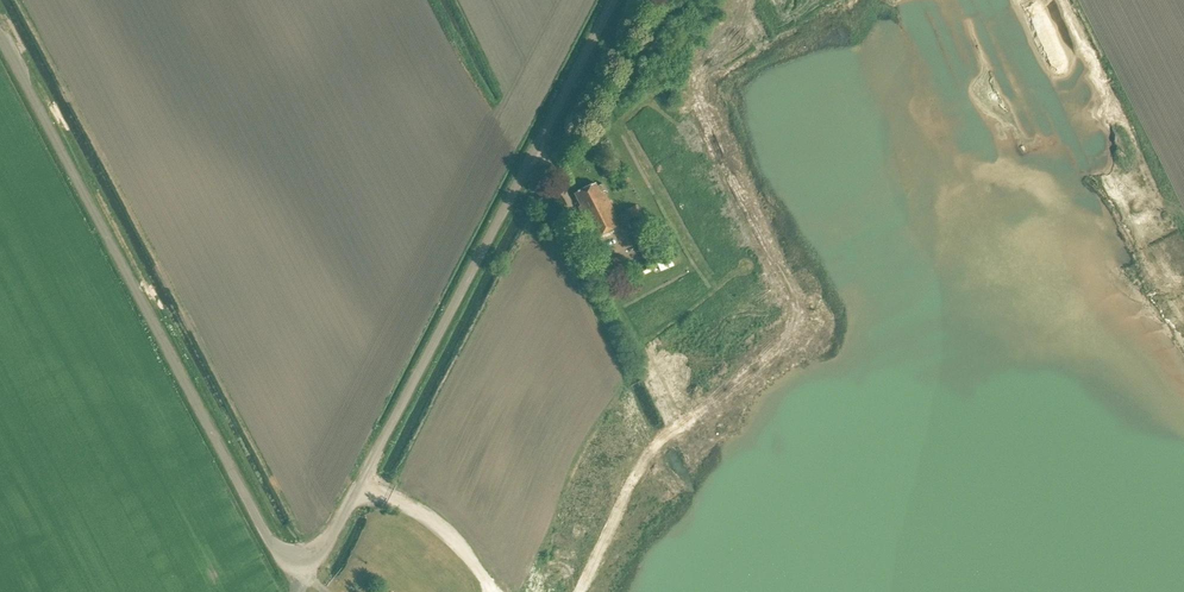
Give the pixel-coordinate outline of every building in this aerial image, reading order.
[(593,239),(621,226),(605,193),(607,192),(603,184),(597,187),(595,183),(574,194),(581,206),(578,207),(582,215),(581,215),(593,239)] [(635,207),(619,215),(624,225),(640,217),(635,207)] [(643,261),(656,255),(648,240),(635,246),(643,261)]
